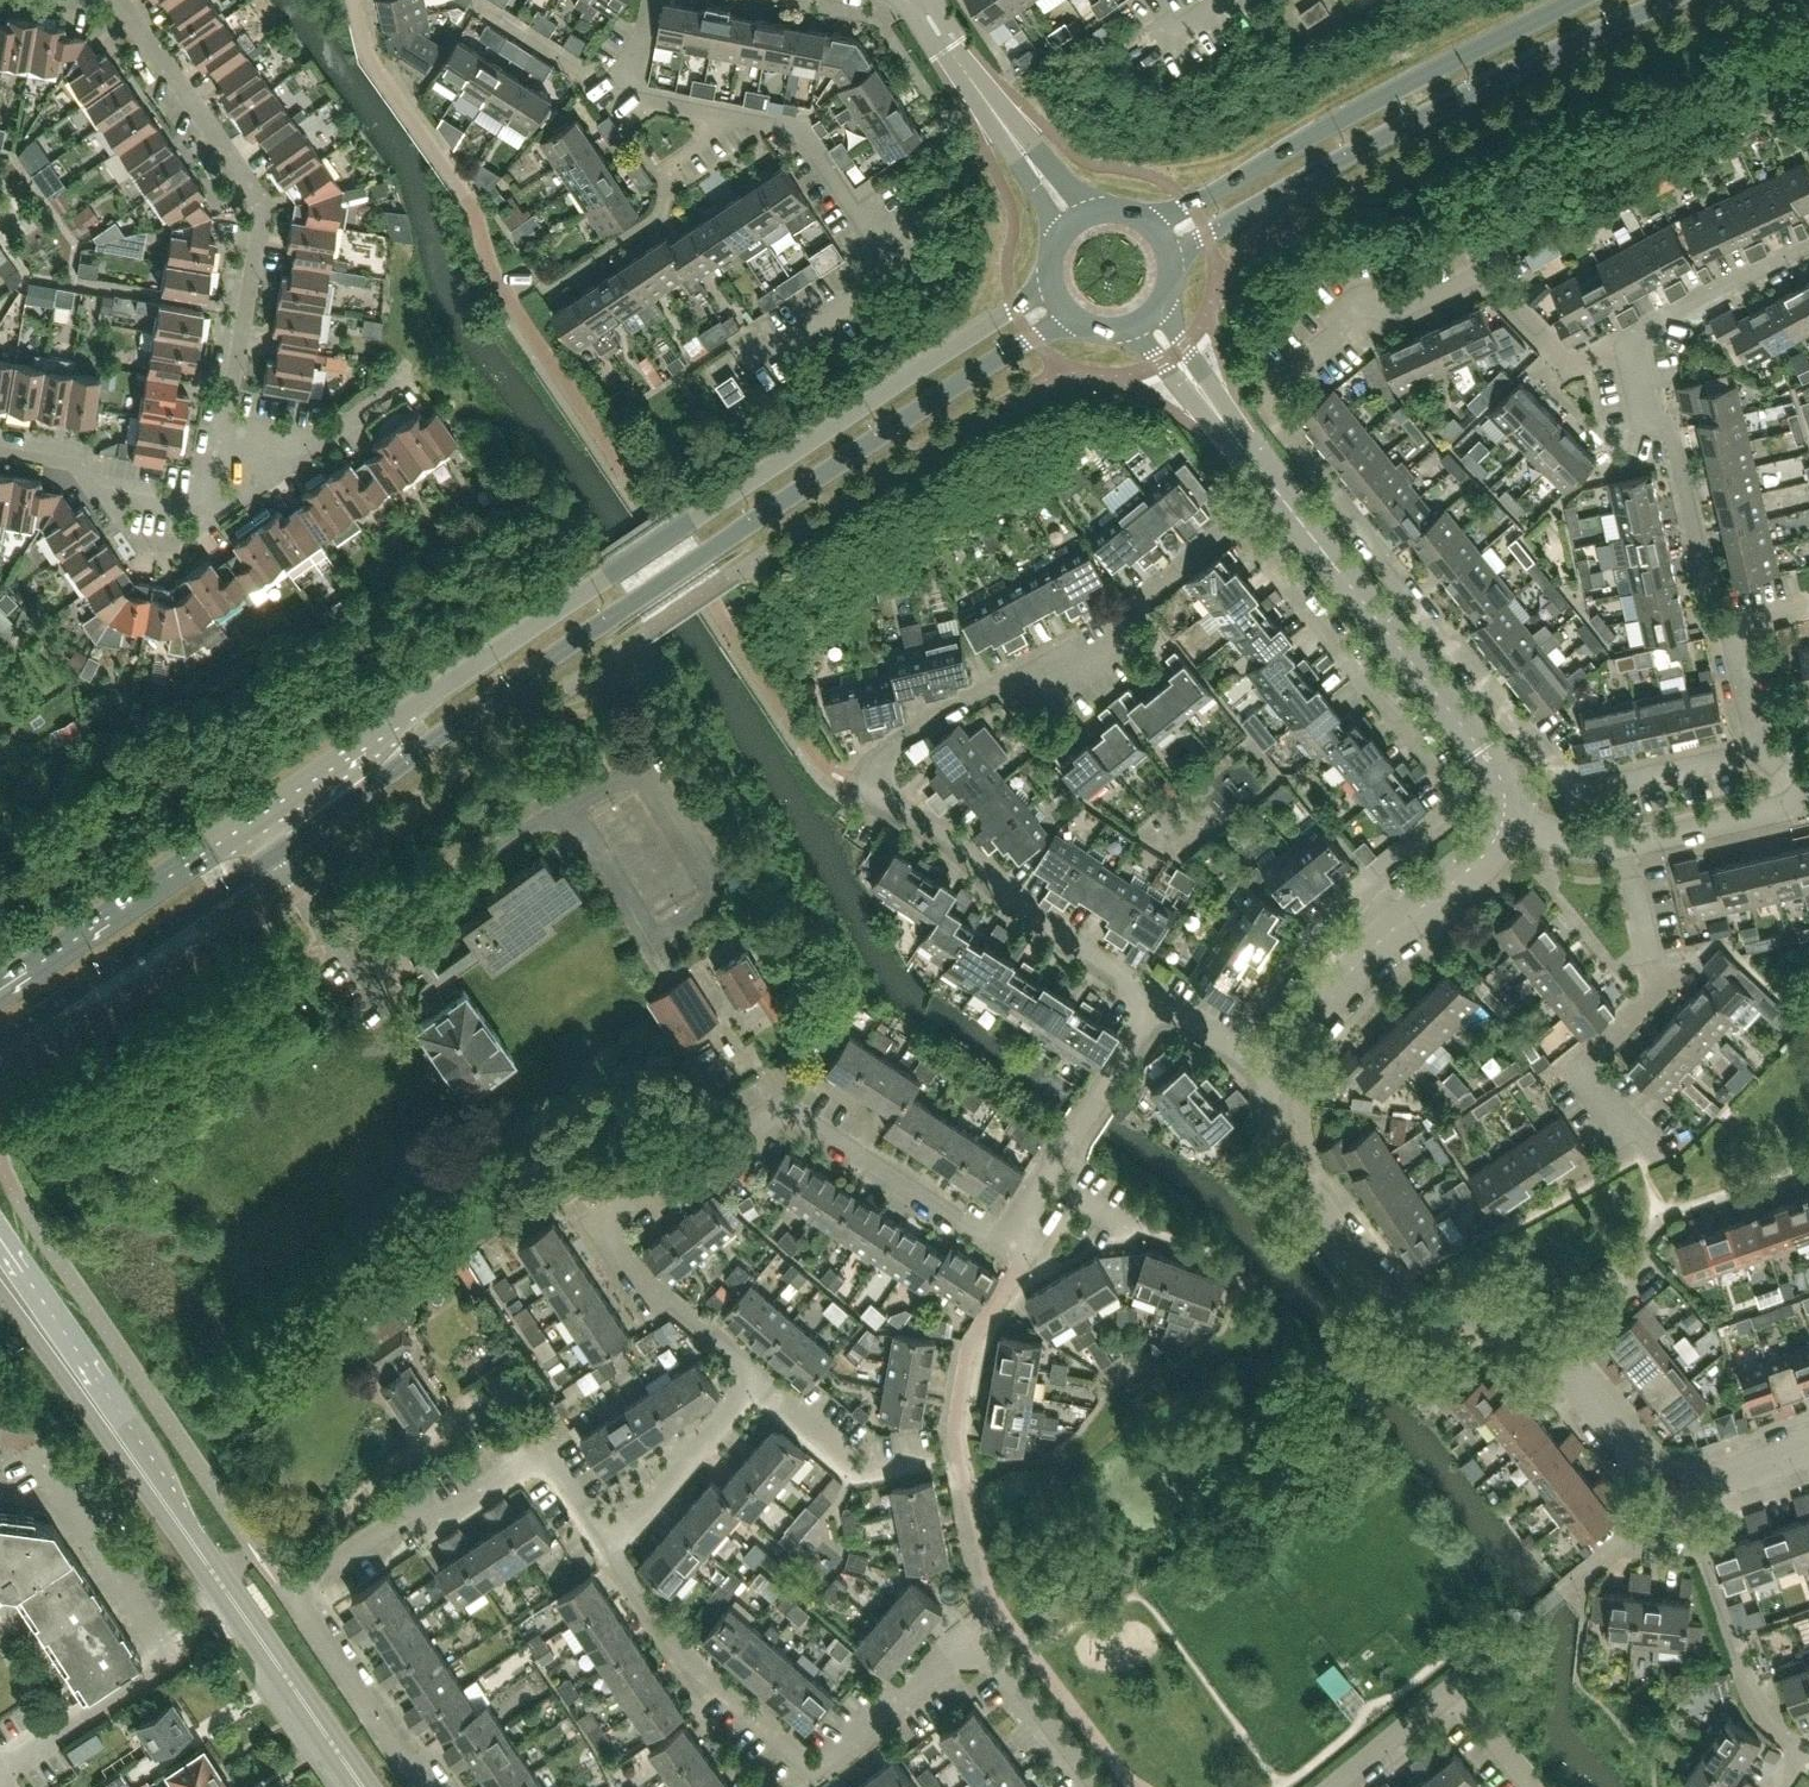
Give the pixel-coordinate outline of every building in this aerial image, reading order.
[(209,0),(175,0),(167,5),(175,16),(169,21),(175,29),(171,32),(181,48),(222,19),(209,0)] [(425,0),(381,0),(386,22),(415,16),(415,17),(428,14),(425,0)] [(591,0),(578,0),(575,4),(585,10),(591,0)] [(625,0),(591,0),(585,10),(582,15),(591,20),(600,6),(615,15),(625,0)] [(1005,0),(971,0),(990,28),(1005,18),(1014,33),(1023,27),(1014,12),(1005,0)] [(1014,12),(1032,0),(1005,0),(1014,12)] [(1110,10),(1103,0),(1098,0),(1091,4),(1100,17),(1110,10)] [(1110,10),(1120,4),(1117,0),(1103,0),(1110,10)] [(1329,11),(1322,0),(1319,0),(1300,13),(1308,26),(1329,11)] [(685,48),(693,6),(665,1),(657,43),(675,46),(671,63),(682,65),(685,48)] [(458,5),(449,7),(451,15),(458,20),(465,9),(458,5)] [(711,53),(719,11),(693,6),(685,48),(711,53)] [(530,23),(540,29),(549,16),(539,10),(530,23)] [(738,59),(746,16),(719,11),(711,53),(738,59)] [(442,46),(418,30),(431,28),(428,14),(415,17),(415,16),(386,22),(391,46),(403,53),(401,56),(426,72),(442,46)] [(559,23),(549,16),(540,29),(550,36),(559,23)] [(764,64),(773,22),(746,16),(738,59),(764,64)] [(36,22),(7,17),(6,24),(0,23),(0,66),(27,71),(36,22)] [(245,51),(253,45),(243,32),(235,37),(222,19),(181,48),(192,63),(196,60),(202,68),(209,64),(217,75),(247,54),(245,51)] [(1066,21),(1056,28),(1065,40),(1075,34),(1066,21)] [(63,74),(86,38),(64,34),(65,27),(36,22),(27,71),(56,76),(57,71),(63,74)] [(791,69),(799,27),(773,22),(764,64),(791,69)] [(480,37),(490,43),(498,30),(488,24),(480,37)] [(819,69),(826,32),(799,27),(791,69),(788,86),(798,88),(801,71),(819,74),(820,69),(819,69)] [(1023,27),(1014,33),(1020,41),(1029,35),(1023,27)] [(1055,47),(1065,40),(1056,28),(1047,34),(1055,47)] [(508,37),(498,30),(490,43),(500,50),(508,37)] [(836,73),(859,39),(826,32),(819,69),(820,69),(836,73)] [(122,76),(105,52),(99,56),(86,38),(63,74),(68,78),(64,81),(81,105),(122,76)] [(460,91),(483,54),(459,39),(436,76),(460,91)] [(877,66),(859,39),(836,73),(845,86),(846,87),(877,66)] [(1032,48),(1013,61),(1020,71),(1039,59),(1032,48)] [(525,66),(536,72),(544,59),(534,53),(525,66)] [(272,89),(247,54),(217,75),(225,86),(218,91),(224,99),(220,102),(231,117),(272,89)] [(482,105),(506,69),(483,54),(460,91),(482,105)] [(554,66),(544,59),(536,72),(546,79),(554,66)] [(305,65),(278,83),(290,100),(316,82),(305,65)] [(842,122),(848,118),(892,88),(877,66),(846,87),(845,86),(841,89),(850,104),(836,113),(842,122)] [(505,120),(528,84),(506,69),(482,105),(505,120)] [(97,128),(138,99),(122,76),(81,105),(97,128)] [(692,93),(703,95),(706,80),(694,78),(692,93)] [(718,82),(706,80),(703,95),(715,97),(718,82)] [(549,104),(552,99),(528,84),(505,120),(529,135),(538,122),(549,104)] [(745,103),(757,106),(759,91),(748,88),(745,103)] [(871,135),(907,111),(892,88),(848,118),(854,127),(862,121),(871,135)] [(296,124),(272,89),(231,117),(241,133),(246,130),(252,138),(258,134),(266,145),(296,124)] [(771,93),(759,91),(757,106),(768,108),(771,93)] [(114,151),(155,122),(138,99),(97,128),(114,151)] [(798,114),(800,104),(785,101),(783,111),(798,114)] [(549,104),(538,122),(544,126),(560,111),(549,104)] [(887,159),(923,135),(907,111),(871,135),(887,159)] [(597,124),(604,134),(617,125),(610,115),(597,124)] [(557,165),(593,141),(577,117),(541,141),(557,165)] [(830,130),(821,118),(813,123),(822,136),(830,130)] [(130,175),(171,146),(155,122),(114,151),(130,175)] [(321,159),(320,158),(296,124),(266,145),(274,156),(267,160),(273,169),(269,172),(280,188),(285,185),(284,184),(321,159)] [(624,135),(617,125),(604,134),(611,144),(624,135)] [(461,139),(455,148),(462,152),(468,143),(461,139)] [(830,148),(837,158),(849,150),(843,140),(830,148)] [(572,188),(608,164),(593,141),(557,165),(572,188)] [(147,198),(188,169),(171,146),(130,175),(147,198)] [(43,148),(23,162),(32,173),(49,161),(51,159),(43,148)] [(856,160),(849,150),(837,158),(843,168),(856,160)] [(295,200),(342,189),(334,177),(338,174),(325,155),(320,158),(321,159),(284,184),(285,185),(295,200)] [(628,169),(634,179),(647,170),(640,160),(628,169)] [(1806,160),(1781,172),(1799,212),(1808,208),(1808,166),(1806,160)] [(49,161),(32,173),(43,189),(60,177),(49,161)] [(588,210),(623,186),(608,164),(572,188),(588,210)] [(817,215),(808,202),(784,166),(771,175),(767,170),(757,176),(785,218),(794,231),(817,215)] [(211,216),(198,197),(204,193),(188,169),(147,198),(164,222),(168,219),(172,225),(211,216)] [(654,180),(647,170),(634,179),(641,189),(654,180)] [(1670,187),(1661,170),(1651,175),(1660,192),(1670,187)] [(1799,212),(1781,172),(1756,183),(1775,224),(1799,212)] [(762,233),(785,218),(757,176),(747,183),(751,189),(738,197),(762,233)] [(381,181),(370,184),(373,196),(386,193),(383,181),(381,181)] [(1775,224),(1756,183),(1731,195),(1750,235),(1775,224)] [(364,184),(342,189),(295,200),(292,219),(341,227),(345,204),(367,198),(364,184)] [(603,234),(639,210),(623,186),(588,210),(603,234)] [(61,189),(49,197),(59,212),(71,203),(61,189)] [(1750,235),(1731,195),(1707,206),(1725,246),(1750,235)] [(769,242),(762,233),(738,197),(726,206),(722,200),(712,207),(740,248),(746,257),(769,242)] [(1725,246),(1707,206),(1681,218),(1700,258),(1725,246)] [(740,248),(712,207),(702,213),(706,219),(693,227),(717,263),(740,248)] [(391,210),(384,210),(390,235),(399,237),(412,239),(406,211),(391,210)] [(77,212),(65,220),(77,237),(89,229),(77,212)] [(1617,240),(1636,231),(1626,212),(1608,221),(1617,240)] [(213,250),(215,240),(207,238),(211,216),(172,225),(166,261),(215,269),(218,251),(213,250)] [(336,256),(341,227),(292,219),(287,247),(295,249),(292,262),(329,268),(331,255),(336,256)] [(1803,220),(1793,224),(1800,238),(1808,234),(1808,233),(1803,220)] [(1693,261),(1672,222),(1647,235),(1669,274),(1693,261)] [(717,263),(693,227),(681,236),(677,230),(667,237),(695,278),(717,263)] [(103,228),(92,236),(96,242),(110,239),(103,228)] [(96,242),(96,248),(121,253),(125,235),(110,239),(96,242)] [(1669,274),(1647,235),(1624,248),(1645,287),(1669,274)] [(695,278),(667,237),(644,252),(669,288),(683,278),(692,293),(700,287),(694,279),(695,278)] [(1763,238),(1754,243),(1760,257),(1769,252),(1763,238)] [(810,255),(813,260),(822,273),(846,257),(834,239),(810,255)] [(1751,261),(1760,257),(1754,243),(1745,247),(1751,261)] [(1539,247),(1526,254),(1533,268),(1546,261),(1539,247)] [(1645,287),(1624,248),(1600,261),(1621,300),(1645,287)] [(669,288),(644,252),(622,267),(655,317),(664,312),(654,297),(669,288)] [(0,262),(0,273),(3,277),(15,268),(8,257),(0,262)] [(803,267),(812,280),(822,273),(813,260),(803,267)] [(79,261),(77,275),(96,278),(98,264),(79,261)] [(211,292),(215,269),(166,261),(161,289),(205,297),(206,291),(211,292)] [(1621,300),(1600,261),(1576,274),(1597,313),(1621,300)] [(327,311),(332,283),(326,282),(329,268),(292,262),(290,275),(282,274),(277,303),(327,311)] [(1714,277),(1707,263),(1697,268),(1705,282),(1714,277)] [(655,317),(622,267),(599,283),(623,318),(637,309),(647,323),(655,317)] [(838,267),(818,287),(837,307),(857,286),(838,267)] [(1597,313),(1576,274),(1551,288),(1566,315),(1556,320),(1569,344),(1590,333),(1583,321),(1597,313)] [(1681,277),(1673,282),(1680,295),(1689,291),(1681,277)] [(1800,286),(1808,302),(1808,281),(1800,286)] [(1671,300),(1680,295),(1673,282),(1664,287),(1671,300)] [(623,318),(599,283),(577,298),(610,348),(619,342),(609,328),(623,318)] [(778,284),(768,291),(777,303),(787,297),(778,284)] [(46,285),(43,305),(53,307),(53,303),(56,287),(46,285)] [(1800,286),(1776,299),(1798,338),(1808,332),(1808,302),(1800,286)] [(56,287),(53,303),(72,306),(75,290),(56,287)] [(1533,288),(1525,296),(1533,305),(1542,297),(1533,288)] [(767,310),(777,303),(768,291),(758,297),(767,310)] [(103,294),(100,310),(111,312),(114,296),(103,294)] [(117,294),(115,304),(126,306),(128,296),(117,294)] [(203,339),(207,317),(202,316),(203,310),(138,298),(136,310),(157,313),(154,331),(203,339)] [(610,348),(577,298),(553,313),(577,349),(592,339),(602,353),(610,348)] [(1798,338),(1776,299),(1753,312),(1774,351),(1798,338)] [(322,340),(327,311),(277,303),(272,332),(280,333),(278,346),(314,353),(317,339),(322,340)] [(1634,303),(1625,308),(1632,321),(1641,316),(1634,303)] [(1503,323),(1492,329),(1482,306),(1456,317),(1475,358),(1489,351),(1494,361),(1526,346),(1503,323)] [(1623,326),(1632,321),(1625,308),(1616,313),(1623,326)] [(1774,351),(1753,312),(1739,320),(1732,308),(1711,319),(1724,343),(1734,337),(1749,365),(1774,351)] [(733,315),(723,321),(731,334),(741,327),(733,315)] [(1475,358),(1456,317),(1431,329),(1450,369),(1475,358)] [(709,349),(731,334),(723,321),(721,319),(699,333),(706,343),(709,349)] [(1450,369),(1431,329),(1407,340),(1425,380),(1450,369)] [(200,358),(203,339),(154,331),(146,373),(177,378),(179,365),(193,367),(195,357),(200,358)] [(1425,380),(1407,340),(1381,352),(1400,392),(1425,380)] [(706,343),(690,352),(694,359),(709,349),(706,343)] [(312,396),(317,367),(312,366),(314,353),(278,346),(275,360),(268,359),(263,388),(312,396)] [(36,411),(45,355),(34,353),(33,365),(15,362),(7,411),(29,415),(30,410),(35,411),(36,411)] [(64,416),(71,372),(73,359),(45,355),(36,411),(35,411),(34,416),(57,420),(58,415),(64,416)] [(680,355),(666,364),(673,374),(687,364),(680,355)] [(15,362),(0,359),(0,410),(7,411),(15,362)] [(655,367),(645,373),(654,386),(664,380),(655,367)] [(1808,379),(1808,367),(1799,372),(1803,382),(1808,379)] [(1373,374),(1380,387),(1389,383),(1383,369),(1373,374)] [(1496,375),(1488,382),(1499,393),(1513,379),(1502,369),(1496,375)] [(92,426),(100,377),(71,372),(64,416),(69,417),(68,422),(92,426)] [(187,404),(188,394),(174,392),(177,378),(146,373),(139,415),(188,424),(192,405),(187,404)] [(746,392),(733,374),(718,384),(730,403),(746,392)] [(1785,375),(1775,380),(1781,390),(1790,386),(1785,375)] [(1508,432),(1540,401),(1520,380),(1489,412),(1508,432)] [(1743,411),(1737,384),(1707,391),(1705,380),(1678,386),(1683,409),(1697,406),(1700,421),(1743,411)] [(1492,400),(1499,393),(1488,382),(1481,389),(1492,400)] [(1395,396),(1389,383),(1380,387),(1386,401),(1395,396)] [(619,410),(634,400),(625,387),(610,397),(619,410)] [(1317,438),(1352,410),(1334,388),(1299,416),(1317,438)] [(1527,451),(1559,420),(1540,401),(1508,432),(1527,451)] [(446,447),(457,439),(436,409),(424,417),(420,411),(396,428),(425,468),(449,452),(446,447)] [(1334,459),(1369,431),(1352,410),(1317,438),(1334,459)] [(1749,438),(1743,411),(1700,421),(1706,448),(1749,438)] [(1788,415),(1793,429),(1803,425),(1798,411),(1788,415)] [(1402,420),(1411,432),(1419,425),(1410,414),(1402,420)] [(184,452),(188,424),(139,415),(134,442),(120,440),(117,455),(162,463),(164,449),(184,452)] [(1454,415),(1447,422),(1458,433),(1465,426),(1454,415)] [(1546,470),(1578,439),(1559,420),(1527,451),(1546,470)] [(1451,440),(1458,433),(1447,422),(1440,429),(1451,440)] [(1428,437),(1419,425),(1411,432),(1420,443),(1428,437)] [(1808,439),(1803,425),(1793,429),(1797,443),(1808,439)] [(425,468),(396,428),(372,444),(377,451),(365,459),(387,489),(398,481),(401,485),(425,468)] [(1351,480),(1386,452),(1369,431),(1334,459),(1351,480)] [(1755,465),(1749,438),(1706,448),(1712,474),(1755,465)] [(1566,490),(1597,460),(1578,439),(1546,470),(1566,490)] [(1462,456),(1472,467),(1479,460),(1469,449),(1462,456)] [(1441,458),(1451,469),(1459,462),(1448,451),(1441,458)] [(1368,501),(1410,468),(1402,458),(1395,464),(1386,452),(1351,480),(1368,501)] [(376,497),(387,489),(365,459),(354,467),(350,460),(326,477),(355,518),(379,501),(376,497)] [(1490,470),(1479,460),(1472,467),(1482,477),(1490,470)] [(1212,493),(1186,461),(1175,470),(1170,463),(1155,475),(1160,481),(1147,492),(1170,521),(1189,506),(1201,521),(1210,514),(1201,502),(1212,493)] [(1469,472),(1459,462),(1451,469),(1461,480),(1469,472)] [(1762,491),(1755,465),(1712,474),(1718,501),(1762,491)] [(1386,522),(1420,494),(1410,482),(1417,476),(1410,468),(1368,501),(1386,522)] [(355,518),(326,477),(321,470),(305,481),(310,488),(302,494),(307,500),(295,508),(317,538),(328,530),(337,543),(361,526),(355,518)] [(1659,500),(1653,472),(1610,482),(1616,510),(1659,500)] [(12,476),(0,473),(0,538),(1,539),(4,525),(12,476)] [(39,528),(62,492),(40,488),(41,481),(12,476),(4,525),(32,530),(33,525),(39,528)] [(1768,506),(1808,498),(1805,485),(1765,494),(1768,506)] [(1499,495),(1510,506),(1517,498),(1507,488),(1499,495)] [(1479,498),(1489,508),(1497,501),(1486,490),(1479,498)] [(1768,518),(1762,491),(1718,501),(1724,527),(1768,518)] [(99,530),(81,506),(75,511),(62,492),(39,528),(45,532),(40,535),(58,559),(62,556),(61,556),(92,534),(92,535),(99,530)] [(1170,521),(1147,492),(1133,503),(1128,497),(1114,509),(1155,559),(1164,552),(1151,536),(1170,521)] [(1412,536),(1437,515),(1420,494),(1386,522),(1403,544),(1412,537),(1412,536)] [(1528,509),(1517,498),(1510,506),(1520,516),(1528,509)] [(1665,526),(1659,500),(1616,510),(1622,536),(1665,526)] [(1507,511),(1497,501),(1489,508),(1500,519),(1507,511)] [(1566,505),(1569,520),(1579,518),(1576,503),(1566,505)] [(1429,557),(1463,529),(1446,507),(1437,515),(1412,536),(1412,537),(1429,557)] [(272,515),(267,508),(251,519),(256,526),(285,567),(290,575),(325,550),(317,538),(295,508),(284,516),(280,510),(272,515)] [(1155,559),(1114,509),(1100,520),(1105,526),(1091,538),(1114,566),(1133,551),(1146,566),(1155,559)] [(1582,532),(1579,518),(1569,520),(1572,534),(1582,532)] [(1774,544),(1768,518),(1724,527),(1730,554),(1774,544)] [(261,584),(285,567),(256,526),(251,519),(235,531),(240,538),(232,543),(237,550),(226,557),(247,588),(258,580),(261,584)] [(1616,565),(1628,563),(1671,553),(1665,526),(1622,536),(1610,539),(1616,565)] [(1446,578),(1481,550),(1463,529),(1429,557),(1446,578)] [(123,565),(106,541),(100,546),(92,535),(92,534),(61,556),(62,556),(69,567),(65,570),(82,594),(123,565)] [(1509,543),(1518,555),(1526,548),(1517,537),(1509,543)] [(1104,576),(1087,544),(1071,553),(1067,546),(1051,554),(1082,611),(1092,606),(1082,588),(1104,576)] [(1780,571),(1774,544),(1730,554),(1736,581),(1780,571)] [(1212,608),(1241,584),(1226,566),(1238,556),(1230,546),(1183,585),(1195,599),(1201,594),(1212,608)] [(1536,560),(1526,548),(1518,555),(1527,566),(1536,560)] [(1446,578),(1463,600),(1498,571),(1482,553),(1481,550),(1446,578)] [(1164,552),(1155,559),(1161,566),(1170,559),(1164,552)] [(1634,589),(1677,579),(1671,553),(1628,563),(1634,589)] [(1082,611),(1051,554),(1035,563),(1039,570),(1023,578),(1041,611),(1062,599),(1072,617),(1082,611)] [(1581,573),(1591,570),(1588,556),(1578,558),(1581,573)] [(186,576),(215,617),(239,600),(236,596),(240,592),(247,588),(226,557),(214,565),(210,559),(186,576)] [(1155,559),(1146,566),(1152,573),(1161,566),(1155,559)] [(108,621),(134,580),(123,565),(82,594),(95,612),(99,609),(108,621)] [(1594,585),(1591,570),(1581,573),(1584,587),(1594,585)] [(1507,601),(1515,593),(1498,571),(1463,600),(1480,620),(1480,621),(1506,600),(1507,601)] [(215,617),(186,576),(171,587),(181,634),(193,626),(196,630),(215,617)] [(1041,611),(1023,578),(1008,587),(1004,580),(988,588),(1019,645),(1029,640),(1020,622),(1041,611)] [(1543,586),(1553,597),(1561,591),(1551,579),(1543,586)] [(1683,606),(1677,579),(1634,589),(1640,616),(1683,606)] [(144,633),(152,583),(134,580),(108,621),(95,641),(118,644),(121,629),(144,633)] [(181,634),(171,587),(152,583),(144,633),(166,637),(167,631),(181,634)] [(1228,641),(1276,602),(1268,593),(1256,603),(1241,584),(1212,608),(1223,621),(1217,627),(1228,641)] [(1019,645),(988,588),(972,597),(971,595),(955,603),(978,645),(999,633),(1009,651),(1019,645)] [(1570,602),(1561,591),(1553,597),(1562,609),(1570,602)] [(0,598),(0,608),(6,615),(17,605),(6,592),(0,598)] [(351,592),(329,607),(335,616),(340,623),(361,608),(355,599),(351,592)] [(1523,621),(1507,601),(1506,600),(1480,621),(1480,620),(1471,627),(1489,649),(1523,621)] [(1286,640),(1271,621),(1283,611),(1276,602),(1228,641),(1240,655),(1246,650),(1257,663),(1277,647),(1278,647),(1286,640)] [(1092,606),(1082,611),(1086,619),(1096,613),(1092,606)] [(1690,633),(1683,606),(1640,616),(1646,643),(1690,633)] [(18,628),(0,609),(0,645),(18,628)] [(1590,618),(1599,629),(1608,622),(1598,611),(1590,618)] [(938,696),(923,633),(920,619),(903,624),(908,645),(890,649),(895,672),(896,671),(899,685),(900,685),(923,679),(927,699),(938,696)] [(1506,670),(1553,632),(1546,622),(1533,633),(1523,621),(1489,649),(1506,670)] [(1577,628),(1587,639),(1595,633),(1586,621),(1577,628)] [(1617,634),(1608,622),(1599,629),(1609,641),(1617,634)] [(1559,627),(1553,632),(1561,641),(1566,637),(1559,627)] [(969,668),(960,632),(943,637),(941,629),(923,633),(938,696),(950,693),(945,674),(969,668)] [(1506,670),(1523,691),(1558,663),(1548,651),(1561,641),(1553,632),(1506,670)] [(1604,644),(1595,633),(1587,639),(1596,651),(1604,644)] [(1688,639),(1678,642),(1681,657),(1691,654),(1688,639)] [(1671,659),(1681,657),(1678,642),(1668,644),(1671,659)] [(1800,648),(1807,678),(1796,681),(1802,707),(1808,705),(1808,646),(1800,648)] [(1265,703),(1312,664),(1305,655),(1293,666),(1278,647),(1277,647),(1257,663),(1248,670),(1260,684),(1254,689),(1265,703)] [(1217,699),(1176,649),(1167,656),(1179,672),(1160,687),(1184,716),(1197,705),(1202,711),(1217,699)] [(74,650),(67,663),(78,670),(85,656),(74,650)] [(1635,651),(1625,653),(1628,668),(1638,666),(1635,651)] [(1619,671),(1628,668),(1625,653),(1615,656),(1619,671)] [(1591,660),(1582,667),(1588,674),(1597,668),(1591,660)] [(1558,663),(1523,691),(1541,713),(1588,674),(1581,665),(1568,676),(1558,663)] [(1294,725),(1322,702),(1307,683),(1320,673),(1312,664),(1265,703),(1276,717),(1283,712),(1294,725)] [(1725,724),(1715,680),(1711,666),(1698,669),(1702,683),(1688,686),(1698,730),(1725,724)] [(905,707),(900,685),(899,685),(896,671),(895,672),(879,676),(877,668),(859,672),(874,735),(886,732),(881,713),(905,707)] [(874,735),(859,672),(842,676),(844,684),(826,688),(834,724),(859,718),(863,738),(874,735)] [(1698,730),(1688,686),(1661,692),(1671,736),(1698,730)] [(1184,716),(1160,687),(1142,702),(1129,687),(1120,695),(1161,745),(1175,733),(1170,727),(1184,716)] [(1671,736),(1661,692),(1635,698),(1645,742),(1671,736)] [(1645,742),(1635,698),(1608,704),(1618,748),(1645,742)] [(1318,751),(1357,720),(1357,719),(1350,711),(1338,721),(1322,702),(1294,725),(1305,739),(1299,744),(1310,759),(1319,752),(1318,751)] [(1149,754),(1108,704),(1099,711),(1111,727),(1093,742),(1116,771),(1130,760),(1135,766),(1149,754)] [(1618,748),(1608,704),(1581,711),(1588,741),(1577,743),(1583,770),(1606,765),(1603,751),(1618,748)] [(1347,774),(1376,751),(1361,732),(1373,722),(1365,712),(1357,719),(1357,720),(1318,751),(1319,752),(1330,765),(1336,760),(1347,774)] [(937,787),(998,738),(987,724),(970,737),(959,723),(930,746),(945,765),(930,778),(937,787)] [(76,727),(60,735),(67,749),(83,740),(76,727)] [(1558,741),(1565,750),(1573,743),(1566,734),(1558,741)] [(1004,779),(993,765),(1010,752),(998,738),(937,787),(945,796),(960,783),(975,802),(1004,779)] [(1116,771),(1093,742),(1074,757),(1062,742),(1052,750),(1093,800),(1108,788),(1102,782),(1116,771)] [(1363,807),(1411,768),(1403,759),(1391,769),(1376,751),(1347,774),(1358,787),(1352,793),(1363,807)] [(8,771),(1,752),(0,752),(0,774),(8,771)] [(1421,806),(1406,787),(1418,777),(1411,768),(1363,807),(1375,821),(1381,816),(1393,830),(1421,806)] [(982,842),(1033,801),(1021,787),(1015,792),(1004,779),(975,802),(990,821),(975,833),(982,842)] [(1049,835),(1038,821),(1044,816),(1033,801),(982,842),(990,851),(1005,839),(1021,858),(1049,835)] [(1353,863),(1314,815),(1300,827),(1305,834),(1291,845),(1314,873),(1333,858),(1343,870),(1353,863)] [(1055,901),(1090,846),(1075,837),(1071,843),(1056,834),(1035,864),(1056,878),(1045,894),(1055,901)] [(1314,873),(1291,845),(1278,856),(1272,849),(1258,861),(1259,862),(1268,873),(1296,908),(1306,901),(1296,888),(1314,873)] [(1095,904),(1116,873),(1101,863),(1106,856),(1090,846),(1055,901),(1064,907),(1075,890),(1095,904)] [(1795,849),(1805,892),(1808,905),(1808,846),(1795,849)] [(1805,892),(1795,849),(1769,855),(1779,898),(1805,892)] [(512,1056),(463,989),(460,991),(449,976),(480,953),(491,967),(554,920),(548,913),(579,890),(561,865),(553,871),(542,855),(486,897),(492,904),(461,927),(474,945),(438,971),(430,961),(422,968),(429,978),(426,981),(421,986),(420,996),(422,1002),(430,1013),(415,1024),(429,1043),(423,1047),(445,1077),(451,1073),(464,1091),(512,1056)] [(898,912),(931,862),(922,855),(913,868),(892,855),(872,886),(887,895),(883,902),(898,912)] [(1779,898),(1769,855),(1743,861),(1753,904),(1779,898)] [(1726,910),(1716,867),(1701,870),(1698,857),(1675,863),(1684,903),(1695,900),(1699,917),(1726,910)] [(1753,904),(1743,861),(1716,867),(1726,910),(1753,904)] [(943,910),(953,895),(932,881),(941,868),(931,862),(898,912),(913,922),(917,915),(931,925),(932,925),(943,909),(943,910)] [(1259,862),(1252,868),(1261,879),(1268,873),(1259,862)] [(1114,940),(1150,886),(1135,876),(1130,883),(1116,873),(1095,904),(1116,917),(1105,933),(1114,940)] [(1295,915),(1244,882),(1234,897),(1240,902),(1231,916),(1262,937),(1275,916),(1288,925),(1295,915)] [(1616,1010),(1537,912),(1547,904),(1533,885),(1512,903),(1519,912),(1495,931),(1582,1038),(1616,1010)] [(1156,943),(1176,912),(1161,902),(1165,896),(1150,886),(1114,940),(1124,946),(1135,930),(1156,943)] [(1045,894),(1041,901),(1050,907),(1055,901),(1045,894)] [(948,967),(975,925),(976,925),(982,916),(972,909),(963,922),(943,910),(943,909),(932,925),(931,925),(922,940),(937,950),(933,957),(948,966),(948,967)] [(1248,957),(1262,937),(1231,916),(1221,931),(1214,927),(1204,942),(1255,975),(1262,966),(1248,957)] [(1728,919),(1709,923),(1712,937),(1732,933),(1728,919)] [(976,989),(996,958),(976,944),(985,931),(976,925),(975,925),(948,967),(948,966),(942,975),(957,986),(961,979),(976,989)] [(1808,938),(1808,927),(1799,929),(1801,939),(1808,938)] [(1775,935),(1760,938),(1763,948),(1777,945),(1775,935)] [(1748,951),(1763,948),(1760,938),(1746,941),(1748,951)] [(1255,975),(1204,942),(1194,957),(1201,961),(1191,976),(1222,997),(1236,976),(1249,985),(1255,975)] [(1772,1020),(1784,1007),(1720,948),(1704,965),(1714,975),(1703,986),(1735,1017),(1751,1000),(1772,1020)] [(785,1011),(748,952),(718,970),(739,1004),(755,994),(771,1019),(785,1011)] [(1001,1015),(1035,964),(1025,958),(1016,971),(996,958),(976,989),(991,998),(986,1005),(1001,1015)] [(1167,980),(1173,970),(1159,960),(1152,970),(1167,980)] [(1036,1028),(1056,997),(1036,984),(1044,970),(1035,964),(1001,1015),(1017,1025),(1021,1018),(1036,1028)] [(1481,1002),(1450,970),(1430,989),(1461,1021),(1481,1002)] [(719,1019),(690,976),(650,1002),(679,1045),(719,1019)] [(1735,1017),(1703,986),(1684,1006),(1717,1037),(1735,1017)] [(1482,995),(1493,1005),(1500,998),(1490,988),(1482,995)] [(1461,1021),(1430,989),(1410,1009),(1442,1040),(1461,1021)] [(1061,1054),(1094,1003),(1085,997),(1076,1010),(1056,997),(1036,1028),(1050,1037),(1046,1044),(1061,1054)] [(1511,1009),(1500,998),(1493,1005),(1503,1016),(1511,1009)] [(1095,1067),(1116,1037),(1095,1023),(1104,1010),(1094,1003),(1061,1054),(1076,1064),(1080,1057),(1095,1067)] [(1717,1037),(1684,1006),(1666,1026),(1698,1057),(1717,1037)] [(1442,1040),(1410,1009),(1391,1028),(1422,1059),(1442,1040)] [(1698,1057),(1666,1026),(1647,1046),(1680,1076),(1698,1057)] [(869,1040),(877,1045),(886,1032),(878,1027),(869,1040)] [(1422,1059),(1391,1028),(1372,1047),(1403,1079),(1422,1059)] [(1516,1035),(1524,1048),(1533,1042),(1525,1029),(1516,1035)] [(894,1038),(886,1032),(877,1045),(886,1051),(894,1038)] [(852,1084),(874,1050),(851,1034),(828,1069),(852,1084)] [(1720,1047),(1731,1057),(1738,1049),(1728,1039),(1720,1047)] [(1541,1054),(1533,1042),(1524,1048),(1532,1060),(1541,1054)] [(1680,1076),(1647,1046),(1628,1066),(1661,1097),(1680,1076)] [(1403,1079),(1372,1047),(1360,1058),(1351,1048),(1334,1065),(1353,1084),(1361,1076),(1383,1098),(1403,1079)] [(1749,1060),(1738,1049),(1731,1057),(1742,1067),(1749,1060)] [(874,1099),(897,1065),(874,1050),(852,1084),(874,1099)] [(1158,1053),(1148,1063),(1159,1074),(1169,1065),(1158,1053)] [(914,1069),(923,1075),(931,1062),(923,1057),(914,1069)] [(1517,1058),(1505,1066),(1511,1075),(1523,1067),(1517,1058)] [(940,1068),(931,1062),(923,1075),(931,1080),(940,1068)] [(911,1095),(921,1081),(897,1065),(874,1099),(896,1114),(909,1093),(911,1095)] [(1499,1083),(1511,1075),(1505,1066),(1493,1074),(1499,1083)] [(1170,1124),(1216,1083),(1208,1075),(1196,1085),(1180,1067),(1152,1092),(1164,1105),(1158,1110),(1170,1124)] [(1537,1077),(1535,1075),(1531,1068),(1518,1077),(1524,1086),(1537,1077)] [(1481,1071),(1476,1076),(1483,1083),(1488,1078),(1481,1071)] [(1683,1087),(1694,1097),(1701,1089),(1690,1079),(1683,1087)] [(1200,1146),(1228,1121),(1211,1103),(1223,1092),(1216,1083),(1170,1124),(1182,1138),(1188,1132),(1200,1146)] [(960,1099),(968,1105),(977,1092),(968,1086),(960,1099)] [(1471,1089),(1459,1097),(1465,1106),(1477,1097),(1471,1089)] [(1712,1099),(1701,1089),(1694,1097),(1705,1107),(1712,1099)] [(1497,1091),(1485,1099),(1491,1108),(1503,1100),(1497,1091)] [(985,1098),(977,1092),(968,1105),(976,1110),(985,1098)] [(933,1109),(911,1095),(909,1093),(896,1114),(886,1128),(910,1144),(933,1109)] [(1373,1109),(1374,1100),(1354,1097),(1353,1106),(1373,1109)] [(1453,1114),(1465,1106),(1459,1097),(1447,1105),(1453,1114)] [(1479,1116),(1491,1108),(1485,1099),(1473,1107),(1479,1116)] [(933,1158),(955,1124),(933,1109),(910,1144),(933,1158)] [(1433,1112),(1423,1118),(1429,1128),(1439,1122),(1433,1112)] [(1586,1151),(1562,1115),(1538,1130),(1563,1167),(1586,1151)] [(1005,1129),(1013,1135),(1022,1122),(1013,1116),(1005,1129)] [(1458,1130),(1452,1121),(1439,1130),(1445,1139),(1458,1130)] [(1030,1127),(1022,1122),(1013,1135),(1022,1140),(1030,1127)] [(955,1173),(978,1139),(955,1124),(933,1158),(955,1173)] [(1354,1175),(1391,1151),(1375,1127),(1350,1144),(1343,1135),(1321,1150),(1334,1170),(1345,1162),(1354,1175)] [(1563,1167),(1538,1130),(1516,1145),(1541,1182),(1563,1167)] [(1426,1139),(1434,1151),(1443,1145),(1434,1133),(1426,1139)] [(978,1188),(1001,1154),(978,1139),(955,1173),(978,1188)] [(1451,1158),(1443,1145),(1434,1151),(1442,1164),(1451,1158)] [(1541,1182),(1516,1145),(1470,1176),(1495,1213),(1541,1182)] [(788,1200),(811,1166),(788,1150),(765,1185),(788,1200)] [(1436,1218),(1391,1151),(1354,1175),(1399,1243),(1436,1218)] [(1001,1204),(1024,1169),(1001,1154),(978,1188),(1001,1204)] [(811,1215),(834,1181),(811,1166),(788,1200),(811,1215)] [(1474,1193),(1465,1178),(1456,1184),(1465,1199),(1474,1193)] [(1802,1180),(1792,1184),(1798,1200),(1782,1206),(1795,1245),(1808,1240),(1808,1201),(1802,1180)] [(833,1230),(856,1196),(834,1181),(811,1215),(833,1230)] [(970,1193),(966,1200),(991,1216),(996,1209),(970,1193)] [(1481,1203),(1474,1193),(1465,1199),(1472,1209),(1481,1203)] [(756,1203),(751,1194),(738,1202),(743,1211),(756,1203)] [(1795,1245),(1782,1206),(1766,1211),(1760,1195),(1751,1198),(1770,1253),(1795,1245)] [(856,1245),(879,1211),(856,1196),(833,1230),(856,1245)] [(735,1229),(709,1197),(687,1215),(714,1247),(735,1229)] [(1770,1253),(1751,1198),(1741,1202),(1746,1218),(1731,1223),(1744,1262),(1770,1253)] [(879,1260),(902,1226),(879,1211),(856,1245),(879,1260)] [(1744,1262),(1731,1223),(1715,1229),(1709,1213),(1699,1216),(1718,1271),(1744,1262)] [(714,1247),(687,1215),(666,1232),(692,1264),(714,1247)] [(1718,1271),(1699,1216),(1690,1219),(1695,1235),(1678,1241),(1692,1280),(1718,1271)] [(1415,1266),(1452,1242),(1436,1218),(1399,1243),(1415,1266)] [(570,1245),(554,1221),(520,1244),(535,1267),(570,1245)] [(901,1275),(924,1241),(902,1226),(879,1260),(901,1275)] [(778,1241),(785,1247),(795,1236),(788,1229),(778,1241)] [(692,1264),(666,1232),(645,1250),(671,1282),(692,1264)] [(803,1242),(795,1236),(785,1247),(793,1254),(803,1242)] [(1452,1242),(1447,1245),(1452,1251),(1454,1250),(1464,1243),(1460,1236),(1452,1242)] [(930,1281),(947,1256),(946,1255),(924,1241),(901,1275),(925,1291),(932,1281),(930,1281)] [(550,1290),(585,1267),(570,1245),(535,1267),(550,1290)] [(953,1296),(976,1261),(952,1245),(946,1255),(947,1256),(930,1281),(932,1281),(953,1296)] [(1160,1298),(1174,1259),(1147,1250),(1134,1288),(1160,1298)] [(1119,1290),(1098,1254),(1074,1269),(1095,1304),(1119,1290)] [(1175,1335),(1199,1268),(1174,1259),(1160,1298),(1173,1302),(1168,1316),(1171,1317),(1166,1332),(1175,1335)] [(976,1311),(999,1276),(976,1261),(953,1296),(976,1311)] [(739,1263),(733,1271),(744,1281),(751,1273),(739,1263)] [(783,1275),(790,1281),(800,1270),(793,1263),(783,1275)] [(821,1278),(828,1284),(838,1273),(831,1266),(821,1278)] [(565,1313),(600,1290),(585,1267),(550,1290),(565,1313)] [(1193,1325),(1198,1312),(1212,1317),(1226,1278),(1199,1268),(1175,1335),(1185,1338),(1190,1324),(1193,1325)] [(1096,1338),(1088,1325),(1092,1323),(1085,1311),(1095,1304),(1074,1269),(1051,1283),(1072,1318),(1071,1319),(1078,1331),(1086,1345),(1096,1338)] [(808,1276),(800,1270),(790,1281),(798,1288),(808,1276)] [(738,1288),(744,1281),(733,1271),(726,1278),(738,1288)] [(846,1279),(838,1273),(828,1284),(836,1291),(846,1279)] [(494,1283),(499,1292),(512,1283),(506,1275),(494,1283)] [(505,1300),(517,1291),(512,1283),(499,1292),(505,1300)] [(1072,1318),(1051,1283),(1027,1297),(1048,1333),(1071,1319),(1072,1318)] [(745,1333),(772,1302),(751,1284),(724,1315),(745,1333)] [(1779,1285),(1773,1287),(1778,1300),(1784,1298),(1779,1285)] [(615,1312),(600,1290),(565,1313),(580,1335),(615,1312)] [(726,1301),(715,1291),(708,1299),(719,1309),(726,1301)] [(824,1310),(832,1317),(842,1305),(834,1298),(824,1310)] [(1793,1300),(1777,1306),(1781,1317),(1797,1312),(1793,1300)] [(766,1351),(793,1320),(772,1302),(745,1333),(766,1351)] [(862,1313),(869,1320),(879,1308),(872,1302),(862,1313)] [(398,1304),(356,1335),(368,1353),(404,1328),(412,1323),(398,1304)] [(849,1312),(842,1305),(832,1317),(839,1323),(849,1312)] [(1138,1305),(1128,1306),(1130,1321),(1140,1320),(1138,1305)] [(1120,1322),(1130,1321),(1128,1306),(1118,1307),(1120,1322)] [(892,1312),(888,1317),(901,1326),(912,1310),(908,1307),(892,1312)] [(887,1315),(879,1308),(869,1320),(877,1327),(887,1315)] [(1769,1309),(1751,1315),(1755,1326),(1773,1320),(1769,1309)] [(1693,1310),(1684,1318),(1693,1329),(1702,1321),(1693,1310)] [(630,1336),(615,1312),(580,1335),(596,1358),(630,1336)] [(1610,1374),(1656,1337),(1638,1315),(1606,1341),(1617,1355),(1604,1366),(1610,1374)] [(1751,1315),(1735,1320),(1740,1333),(1756,1328),(1755,1326),(1751,1315)] [(926,1331),(936,1333),(938,1318),(928,1316),(926,1331)] [(671,1318),(655,1329),(664,1343),(681,1332),(671,1318)] [(948,1319),(938,1318),(936,1333),(946,1335),(948,1319)] [(536,1319),(523,1328),(529,1337),(542,1328),(536,1319)] [(787,1369),(813,1338),(793,1320),(766,1351),(787,1369)] [(441,1409),(412,1366),(402,1373),(391,1357),(413,1342),(404,1328),(368,1353),(377,1366),(379,1365),(390,1381),(382,1386),(412,1430),(441,1409)] [(548,1337),(542,1328),(529,1337),(535,1345),(548,1337)] [(653,1329),(645,1334),(653,1347),(661,1341),(653,1329)] [(1079,1349),(1081,1348),(1086,1345),(1078,1331),(1071,1336),(1079,1349)] [(932,1368),(936,1340),(896,1333),(891,1361),(932,1368)] [(645,1352),(653,1347),(645,1334),(636,1340),(645,1352)] [(1038,1368),(1043,1341),(1002,1334),(997,1361),(1038,1368)] [(1641,1384),(1673,1358),(1656,1337),(1610,1374),(1617,1382),(1630,1371),(1641,1384)] [(808,1387),(835,1356),(813,1338),(787,1369),(808,1387)] [(859,1338),(852,1346),(864,1356),(871,1349),(859,1338)] [(1096,1338),(1088,1343),(1093,1351),(1100,1346),(1096,1338)] [(1086,1345),(1081,1348),(1088,1360),(1096,1356),(1093,1351),(1088,1343),(1086,1345)] [(1792,1350),(1806,1390),(1808,1389),(1808,1345),(1792,1350)] [(857,1364),(864,1356),(852,1346),(846,1354),(857,1364)] [(1806,1390),(1792,1350),(1767,1359),(1786,1415),(1796,1411),(1790,1395),(1806,1390)] [(1644,1416),(1690,1380),(1673,1358),(1641,1384),(1651,1398),(1638,1408),(1644,1416)] [(608,1359),(600,1365),(608,1377),(616,1372),(608,1359)] [(1786,1415),(1767,1359),(1740,1369),(1754,1408),(1771,1402),(1776,1418),(1786,1415)] [(719,1395),(697,1362),(696,1361),(673,1377),(696,1411),(719,1395)] [(927,1394),(932,1368),(891,1361),(886,1387),(927,1394)] [(1033,1395),(1038,1368),(997,1361),(993,1388),(1033,1395)] [(1054,1361),(1052,1371),(1067,1373),(1069,1364),(1054,1361)] [(554,1373),(560,1383),(573,1374),(566,1365),(554,1373)] [(600,1383),(608,1377),(600,1365),(591,1370),(600,1383)] [(505,1368),(488,1380),(499,1398),(517,1386),(505,1368)] [(1065,1383),(1067,1373),(1052,1371),(1050,1381),(1065,1383)] [(1482,1412),(1514,1387),(1507,1378),(1493,1388),(1483,1375),(1465,1389),(1457,1379),(1443,1390),(1451,1400),(1450,1401),(1469,1424),(1482,1413),(1482,1412)] [(696,1411),(673,1377),(650,1392),(673,1426),(696,1411)] [(1675,1428),(1708,1402),(1690,1380),(1644,1416),(1651,1424),(1664,1414),(1675,1428)] [(922,1422),(927,1394),(886,1387),(881,1415),(922,1422)] [(1499,1434),(1544,1397),(1538,1389),(1524,1400),(1514,1387),(1482,1412),(1482,1413),(1499,1434)] [(1058,1427),(1059,1417),(1044,1414),(1045,1410),(1031,1408),(1033,1395),(993,1388),(988,1415),(1029,1422),(1028,1422),(1043,1425),(1058,1427)] [(673,1426),(650,1392),(628,1407),(651,1441),(673,1426)] [(1515,1455),(1548,1429),(1537,1416),(1551,1405),(1544,1397),(1499,1434),(1515,1455)] [(572,1410),(563,1398),(554,1403),(563,1416),(572,1410)] [(871,1413),(859,1403),(852,1411),(864,1421),(871,1413)] [(651,1441),(628,1407),(605,1422),(628,1456),(651,1441)] [(1024,1450),(1028,1422),(1029,1422),(988,1415),(983,1442),(1024,1450)] [(628,1456),(605,1422),(582,1437),(605,1472),(628,1456)] [(1056,1437),(1058,1427),(1043,1425),(1041,1434),(1056,1437)] [(806,1453),(775,1426),(757,1447),(788,1474),(806,1453)] [(1532,1476),(1578,1439),(1572,1431),(1558,1442),(1548,1429),(1515,1455),(1532,1476)] [(1549,1497),(1582,1471),(1571,1458),(1585,1447),(1578,1439),(1532,1476),(1549,1497)] [(788,1474),(757,1447),(739,1468),(770,1495),(788,1474)] [(770,1495),(739,1468),(722,1487),(721,1488),(744,1508),(743,1509),(752,1516),(770,1495)] [(1560,1523),(1566,1518),(1612,1482),(1606,1474),(1592,1484),(1582,1471),(1549,1497),(1543,1501),(1560,1523)] [(833,1474),(822,1490),(833,1500),(843,1482),(833,1474)] [(939,1505),(934,1478),(894,1485),(899,1513),(939,1505)] [(744,1508),(721,1488),(722,1487),(714,1480),(695,1501),(726,1528),(743,1509),(744,1508)] [(1584,1540),(1616,1514),(1605,1500),(1618,1490),(1612,1482),(1566,1518),(1584,1540)] [(822,1490),(815,1498),(827,1508),(833,1500),(822,1490)] [(1798,1510),(1808,1507),(1804,1493),(1794,1497),(1798,1510)] [(495,1504),(503,1516),(512,1509),(504,1497),(495,1504)] [(820,1515),(827,1508),(815,1498),(809,1505),(820,1515)] [(726,1528),(695,1501),(677,1522),(708,1549),(726,1528)] [(486,1510),(494,1522),(503,1516),(495,1504),(486,1510)] [(945,1532),(939,1505),(899,1513),(904,1540),(945,1532)] [(553,1540),(530,1506),(507,1521),(530,1556),(553,1540)] [(1765,1507),(1755,1510),(1760,1524),(1770,1520),(1765,1507)] [(1750,1527),(1760,1524),(1755,1510),(1745,1514),(1750,1527)] [(843,1514),(845,1524),(860,1521),(858,1511),(843,1514)] [(16,1594),(74,1555),(52,1523),(0,1516),(0,1586),(1,1587),(12,1588),(16,1594)] [(1804,1560),(1808,1559),(1808,1517),(1787,1524),(1803,1571),(1807,1569),(1804,1560)] [(530,1556),(507,1521),(485,1536),(507,1571),(530,1556)] [(862,1531),(860,1521),(845,1524),(847,1533),(862,1531)] [(708,1549),(677,1522),(659,1543),(691,1570),(708,1549)] [(1721,1537),(1717,1524),(1706,1527),(1710,1541),(1721,1537)] [(1803,1571),(1787,1524),(1763,1533),(1776,1570),(1796,1563),(1799,1572),(1803,1571)] [(450,1534),(458,1546),(467,1539),(459,1528),(450,1534)] [(1529,1533),(1521,1539),(1528,1548),(1536,1542),(1539,1540),(1532,1530),(1529,1533)] [(798,1541),(787,1531),(780,1539),(791,1549),(798,1541)] [(950,1559),(945,1532),(904,1540),(909,1567),(950,1559)] [(1759,1586),(1756,1577),(1776,1570),(1763,1533),(1739,1541),(1755,1588),(1759,1586)] [(441,1540),(449,1552),(458,1546),(450,1534),(441,1540)] [(507,1571),(485,1536),(462,1552),(485,1586),(507,1571)] [(757,1541),(750,1549),(762,1559),(768,1551),(757,1541)] [(1755,1588),(1739,1541),(1714,1550),(1726,1587),(1747,1580),(1751,1589),(1755,1588)] [(691,1570),(659,1543),(641,1564),(672,1591),(691,1570)] [(755,1567),(762,1559),(750,1549),(744,1557),(755,1567)] [(850,1550),(848,1558),(868,1563),(870,1555),(850,1550)] [(485,1586),(462,1552),(439,1567),(461,1601),(485,1586)] [(49,1645),(107,1606),(74,1555),(16,1594),(49,1645)] [(866,1570),(868,1563),(848,1558),(846,1565),(866,1570)] [(759,1589),(769,1577),(761,1570),(751,1582),(759,1589)] [(1630,1585),(1640,1586),(1641,1572),(1631,1571),(1630,1585)] [(1641,1572),(1640,1586),(1639,1596),(1635,1635),(1634,1635),(1632,1646),(1654,1648),(1653,1660),(1658,1661),(1659,1648),(1665,1599),(1653,1597),(1654,1588),(1651,1588),(1652,1573),(1641,1572)] [(369,1620),(403,1597),(388,1574),(353,1596),(369,1620)] [(437,1575),(425,1583),(432,1594),(444,1586),(437,1575)] [(609,1598),(593,1575),(559,1598),(574,1621),(609,1598)] [(837,1576),(831,1583),(842,1593),(849,1586),(837,1576)] [(1692,1592),(1694,1578),(1682,1577),(1681,1591),(1692,1592)] [(943,1608),(912,1581),(894,1602),(925,1630),(943,1608)] [(721,1582),(715,1590),(726,1600),(733,1592),(721,1582)] [(836,1601),(842,1593),(831,1583),(824,1591),(836,1601)] [(720,1608),(726,1600),(715,1590),(708,1598),(720,1608)] [(1639,1596),(1613,1593),(1613,1594),(1597,1592),(1594,1619),(1610,1621),(1607,1642),(1612,1642),(1613,1633),(1634,1635),(1635,1635),(1639,1596)] [(778,1605),(793,1618),(803,1606),(788,1593),(778,1605)] [(450,1596),(442,1601),(455,1620),(463,1615),(450,1596)] [(384,1642),(418,1619),(403,1597),(369,1620),(384,1642)] [(589,1644),(624,1621),(609,1598),(574,1621),(589,1644)] [(1689,1622),(1691,1602),(1665,1599),(1659,1648),(1700,1653),(1703,1623),(1689,1622)] [(925,1630),(894,1602),(876,1623),(907,1650),(925,1630)] [(84,1696),(141,1658),(107,1606),(49,1645),(84,1696)] [(725,1655),(752,1624),(730,1606),(704,1637),(725,1655)] [(811,1613),(803,1606),(793,1618),(801,1624),(811,1613)] [(1749,1612),(1732,1617),(1737,1632),(1766,1622),(1761,1608),(1749,1612)] [(345,1622),(351,1632),(363,1624),(357,1614),(345,1622)] [(399,1665),(433,1642),(418,1619),(384,1642),(399,1665)] [(604,1666),(639,1643),(624,1621),(589,1644),(604,1666)] [(745,1673),(772,1642),(781,1632),(771,1623),(763,1633),(752,1624),(725,1655),(745,1673)] [(907,1650),(876,1623),(858,1644),(889,1671),(907,1650)] [(351,1632),(358,1641),(369,1633),(363,1624),(351,1632)] [(527,1640),(533,1649),(546,1641),(540,1632),(527,1640)] [(826,1647),(834,1653),(844,1642),(836,1635),(826,1647)] [(551,1649),(546,1641),(533,1649),(538,1657),(551,1649)] [(414,1688),(448,1665),(433,1642),(399,1665),(414,1688)] [(766,1691),(793,1660),(772,1642),(745,1673),(766,1691)] [(852,1648),(844,1642),(834,1653),(842,1660),(852,1648)] [(620,1689),(654,1666),(639,1643),(604,1666),(620,1689)] [(551,1649),(538,1657),(542,1663),(555,1655),(551,1649)] [(1807,1666),(1804,1657),(1779,1665),(1795,1712),(1808,1707),(1808,1672),(1807,1666)] [(375,1667),(381,1677),(393,1669),(387,1660),(375,1667)] [(786,1709),(813,1677),(793,1660),(766,1691),(786,1709)] [(429,1710),(463,1687),(448,1665),(414,1688),(429,1710)] [(635,1712),(669,1689),(654,1666),(620,1689),(635,1712)] [(1339,1712),(1358,1696),(1334,1667),(1315,1682),(1339,1712)] [(381,1677),(388,1686),(399,1678),(393,1669),(381,1677)] [(557,1686),(563,1694),(576,1685),(570,1677),(557,1686)] [(808,1727),(834,1696),(835,1696),(813,1677),(786,1709),(808,1727)] [(581,1694),(576,1685),(563,1694),(568,1702),(581,1694)] [(445,1734),(454,1727),(479,1711),(478,1709),(463,1687),(429,1710),(445,1734)] [(684,1712),(669,1689),(635,1712),(650,1735),(684,1712)] [(189,1727),(181,1715),(181,1711),(178,1706),(174,1705),(172,1701),(137,1724),(146,1738),(142,1741),(150,1753),(189,1727)] [(469,1749),(503,1726),(487,1702),(478,1709),(479,1711),(454,1727),(469,1749)] [(405,1713),(411,1722),(423,1714),(417,1705),(405,1713)] [(958,1757),(991,1732),(974,1709),(941,1734),(958,1757)] [(1762,1739),(1722,1711),(1707,1732),(1747,1760),(1762,1739)] [(411,1722),(418,1731),(429,1723),(423,1714),(411,1722)] [(558,1744),(576,1734),(568,1720),(550,1730),(558,1744)] [(587,1731),(593,1739),(606,1731),(600,1722),(587,1731)] [(668,1772),(701,1747),(684,1725),(651,1750),(668,1772)] [(484,1772),(518,1749),(503,1726),(469,1749),(484,1772)] [(611,1739),(606,1731),(593,1739),(598,1747),(611,1739)] [(975,1778),(1007,1753),(991,1732),(958,1757),(975,1778)] [(1708,1748),(1700,1759),(1732,1782),(1747,1760),(1707,1732),(1700,1742),(1708,1748)] [(77,1743),(67,1750),(74,1760),(81,1755),(81,1748),(77,1743)] [(445,1752),(451,1761),(463,1753),(457,1743),(445,1752)] [(1775,1762),(1782,1752),(1770,1744),(1763,1753),(1775,1762)] [(215,1774),(210,1767),(214,1764),(203,1747),(167,1771),(176,1785),(172,1786),(195,1786),(215,1774)] [(717,1769),(701,1747),(668,1772),(679,1786),(694,1786),(717,1769)] [(1420,1754),(1429,1765),(1438,1758),(1429,1747),(1420,1754)] [(533,1771),(518,1749),(484,1772),(494,1786),(510,1786),(533,1771)] [(451,1761),(457,1770),(469,1762),(463,1753),(451,1761)] [(1024,1775),(1007,1753),(975,1778),(981,1786),(1008,1786),(1024,1775)] [(1456,1753),(1434,1771),(1447,1786),(1479,1786),(1482,1785),(1456,1753)] [(1411,1762),(1421,1773),(1429,1765),(1420,1754),(1411,1762)] [(895,1759),(872,1776),(881,1786),(916,1786),(895,1759)] [(1700,1759),(1687,1777),(1679,1772),(1677,1775),(1694,1786),(1729,1786),(1732,1782),(1700,1759)] [(917,1776),(923,1783),(935,1774),(929,1766),(917,1776)] [(717,1769),(694,1786),(731,1786),(717,1769)] [(127,1781),(120,1770),(94,1786),(118,1786),(127,1781)] [(533,1771),(510,1786),(544,1786),(533,1771)] [(1434,1771),(1414,1786),(1447,1786),(1434,1771)] [(223,1779),(220,1781),(215,1774),(195,1786),(228,1786),(223,1779)] [(935,1774),(923,1783),(926,1786),(935,1786),(941,1782),(935,1774)] [(1024,1775),(1008,1786),(1033,1786),(1024,1775)] [(872,1776),(858,1786),(881,1786),(872,1776)] [(1740,1786),(1757,1786),(1758,1786),(1746,1778),(1740,1786)]
